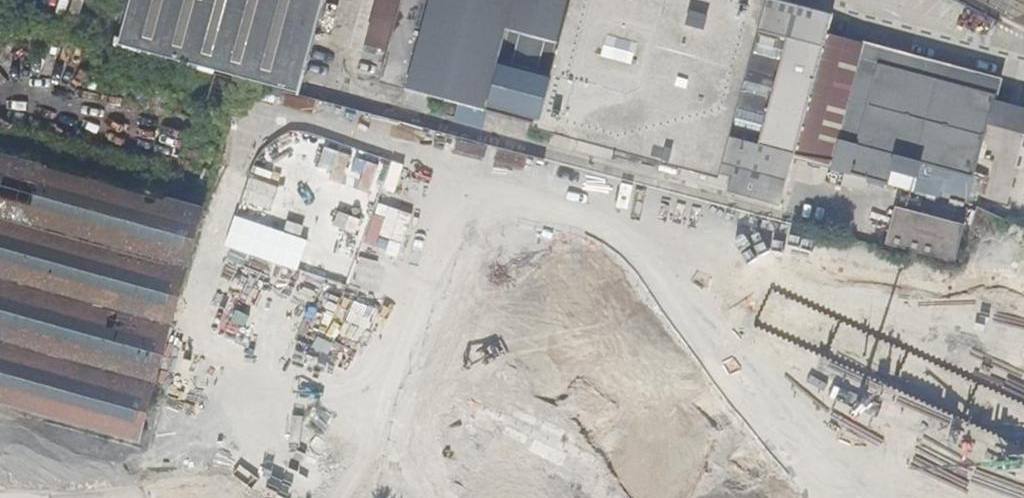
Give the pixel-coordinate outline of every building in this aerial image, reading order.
[(116,42),(237,77),(241,78),(255,82),(277,0),(127,0),(116,42)] [(255,82),(299,94),(324,0),(277,0),(255,82)] [(401,0),(377,0),(363,51),(376,55),(379,47),(388,49),(401,0)] [(792,157),(826,33),(831,14),(780,0),(401,0),(388,49),(379,47),(376,55),(386,58),(379,81),(406,88),(402,103),(429,110),(432,95),(458,102),(486,110),(554,128),(550,142),(572,148),(577,134),(580,136),(577,149),(610,158),(614,144),(684,163),(679,177),(779,204),(792,157)] [(826,33),(792,157),(831,167),(865,43),(826,33)] [(224,121),(237,77),(116,42),(109,40),(108,43),(210,72),(198,114),(224,121)] [(973,175),(987,126),(994,100),(995,94),(879,62),(883,47),(866,42),(865,43),(831,167),(844,171),(841,184),(865,190),(869,177),(913,188),(921,161),(935,165),(933,172),(948,176),(951,169),(973,175)] [(879,62),(995,94),(1000,77),(883,47),(879,62)] [(138,441),(203,205),(167,195),(189,113),(0,61),(0,403),(138,441)] [(987,126),(1022,134),(1023,128),(1023,107),(994,100),(987,126)] [(486,110),(458,102),(454,117),(482,125),(486,110)] [(953,258),(963,224),(896,207),(887,241),(953,258)]
